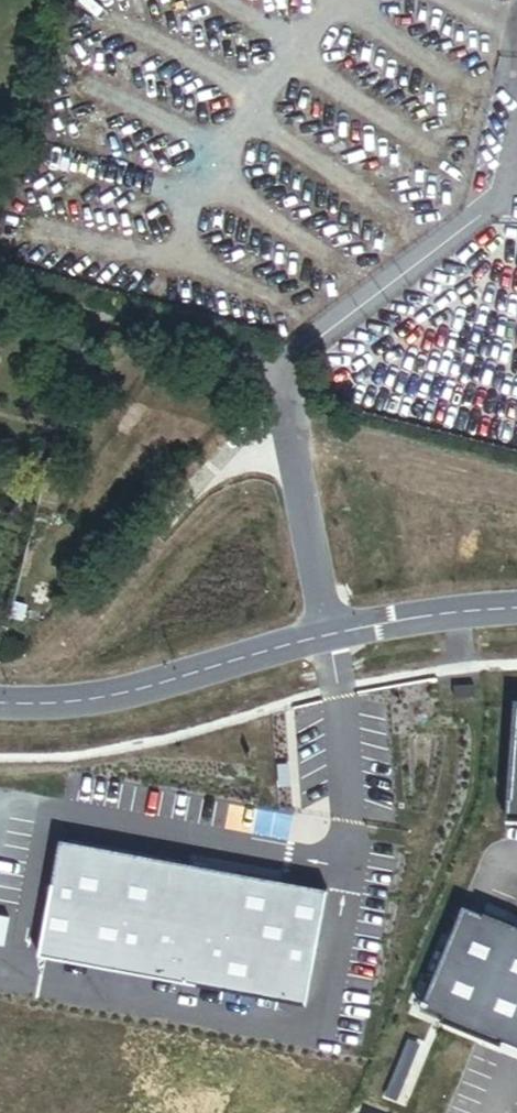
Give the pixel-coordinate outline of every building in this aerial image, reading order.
[(313,1002),(334,894),(71,838),(47,946),(313,1002)]
